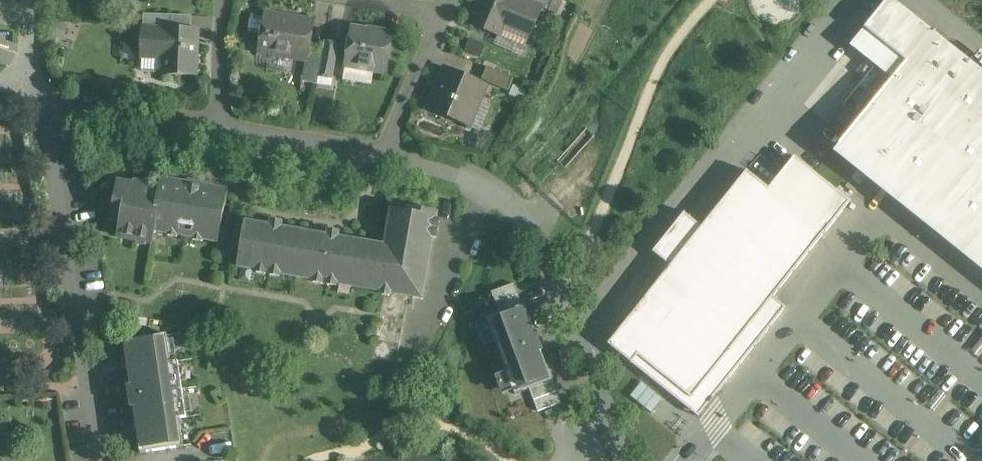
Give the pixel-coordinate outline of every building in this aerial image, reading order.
[(471,25),(498,36),(502,28),(529,40),(542,9),(543,8),(524,0),(482,0),(471,25)] [(543,8),(542,9),(548,11),(553,0),(524,0),(543,8)] [(893,0),(887,0),(864,28),(906,62),(839,146),(859,163),(861,165),(861,164),(880,179),(879,179),(881,181),(882,181),(908,201),(907,202),(909,203),(910,203),(936,224),(936,225),(938,226),(965,247),(965,248),(967,249),(981,261),(981,71),(893,0)] [(314,21),(265,13),(258,52),(306,61),(307,61),(310,47),(314,21)] [(172,15),(144,14),(143,28),(171,29),(172,15)] [(143,28),(142,53),(163,54),(162,74),(195,75),(197,30),(171,29),(143,28)] [(393,35),(378,33),(376,30),(369,29),(367,31),(351,28),(344,67),(346,67),(347,64),(369,67),(368,71),(386,74),(393,35)] [(339,44),(325,41),(323,49),(319,74),(318,77),(332,79),(339,44)] [(323,49),(310,47),(307,61),(306,61),(304,72),(319,74),(323,49)] [(487,86),(445,68),(428,109),(470,126),(487,86)] [(512,80),(487,69),(482,80),(508,91),(512,80)] [(319,74),(304,72),(302,82),(317,85),(318,77),(319,74)] [(746,173),(732,190),(731,190),(730,191),(731,192),(717,209),(716,209),(715,210),(716,211),(703,227),(702,227),(701,227),(685,215),(686,214),(684,212),(683,214),(683,215),(670,232),(669,232),(667,233),(668,234),(654,251),(652,253),(654,254),(654,253),(671,267),(665,274),(665,273),(663,275),(664,275),(650,293),(649,292),(648,294),(649,294),(635,312),(634,311),(633,313),(634,313),(620,331),(619,330),(618,332),(618,333),(609,344),(609,343),(607,345),(609,346),(610,345),(631,363),(630,363),(632,365),(634,363),(633,363),(638,356),(691,398),(691,399),(692,400),(694,398),(693,398),(705,383),(716,393),(717,395),(719,393),(718,392),(723,385),(724,386),(726,384),(725,384),(739,366),(739,367),(741,365),(740,365),(754,347),(755,348),(756,346),(755,346),(769,328),(770,329),(771,327),(784,309),(785,310),(787,308),(785,307),(784,307),(773,298),(778,291),(779,292),(781,290),(780,289),(793,273),(794,274),(795,272),(794,271),(808,254),(809,255),(810,253),(809,252),(823,235),(824,235),(825,234),(824,232),(823,233),(806,219),(806,218),(804,217),(804,218),(786,204),(787,203),(785,201),(785,202),(767,188),(768,187),(766,186),(765,187),(748,173),(748,172),(747,171),(745,172),(746,173)] [(200,186),(189,184),(188,186),(161,181),(160,191),(154,228),(155,228),(166,230),(168,235),(177,237),(180,233),(191,235),(193,240),(202,241),(205,237),(218,240),(227,193),(200,188),(200,186)] [(146,186),(134,183),(134,186),(118,183),(111,220),(121,221),(118,236),(152,242),(155,228),(154,228),(160,191),(145,188),(146,186)] [(410,214),(396,211),(389,248),(338,239),(339,233),(334,232),(328,232),(328,237),(281,229),(282,223),(278,222),(271,221),(270,227),(246,223),(239,265),(254,267),(256,273),(279,277),(282,273),(311,278),(313,283),(336,287),(339,283),(353,285),(353,286),(380,291),(382,296),(384,296),(385,291),(421,298),(436,214),(425,212),(410,209),(410,214)] [(524,306),(487,320),(515,395),(553,381),(524,306)] [(187,417),(178,362),(171,363),(167,334),(160,335),(161,335),(130,340),(123,341),(126,356),(139,439),(138,439),(141,454),(147,453),(177,448),(178,448),(184,447),(180,419),(187,417)]
